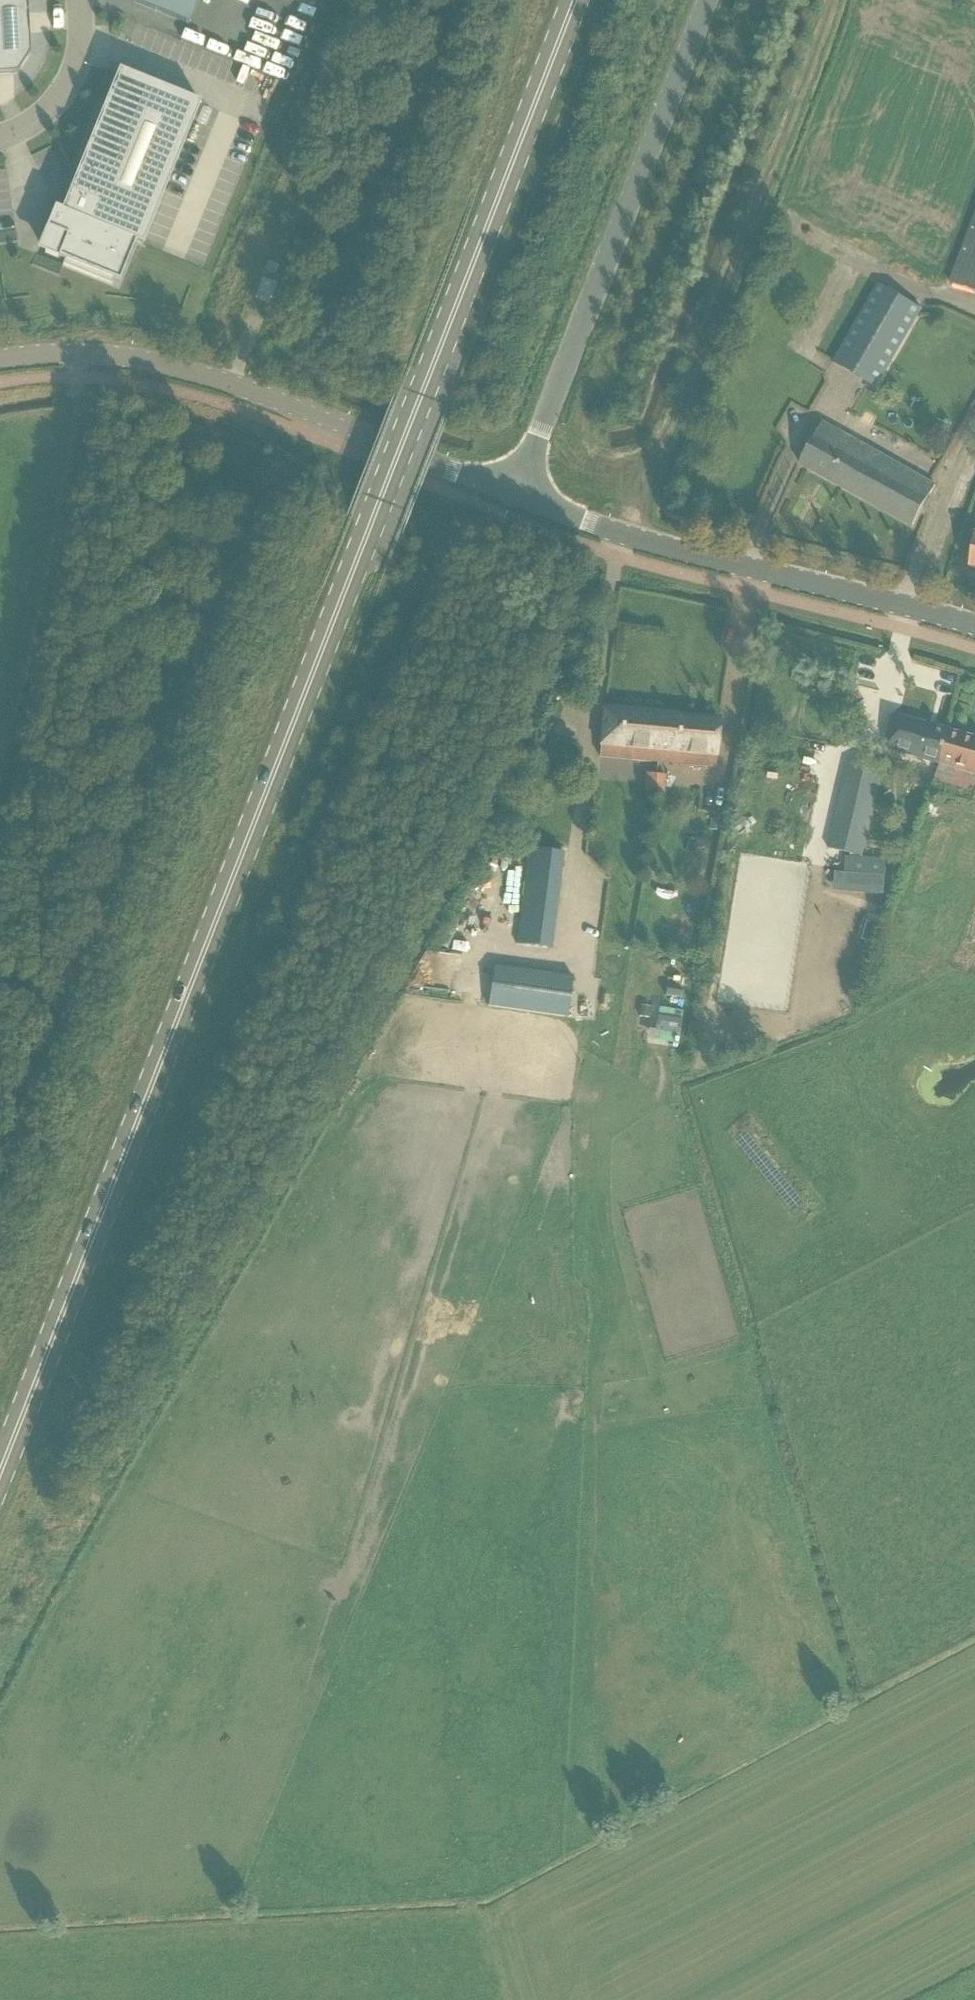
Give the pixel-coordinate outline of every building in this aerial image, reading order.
[(17,74),(30,54),(27,0),(0,0),(0,75),(17,74)] [(187,25),(197,0),(127,0),(187,25)] [(45,253),(64,261),(62,265),(111,285),(113,281),(119,283),(136,242),(142,245),(200,103),(119,70),(62,211),(54,208),(46,230),(53,232),(45,253)] [(950,283),(974,292),(974,216),(950,283)] [(267,263),(265,269),(275,273),(278,267),(267,263)] [(833,362),(877,388),(922,310),(878,284),(833,362)] [(822,423),(809,446),(799,464),(912,526),(935,485),(871,449),(870,450),(822,423)] [(657,763),(658,751),(661,716),(662,715),(603,710),(600,746),(631,749),(630,760),(657,763)] [(658,751),(688,754),(687,766),(715,768),(719,721),(662,715),(661,716),(658,751)] [(894,715),(889,735),(886,748),(939,764),(948,730),(894,715)] [(939,764),(968,774),(974,776),(974,737),(948,730),(939,764)] [(827,804),(837,806),(827,849),(863,857),(883,773),(847,764),(841,789),(831,787),(827,804)] [(646,790),(667,791),(668,773),(647,772),(646,790)] [(529,849),(521,912),(516,944),(550,949),(554,917),(563,853),(529,849)] [(837,891),(859,892),(884,893),(886,858),(863,857),(846,855),(844,872),(839,872),(837,891)] [(573,977),(494,965),(488,1008),(568,1019),(573,977)]
